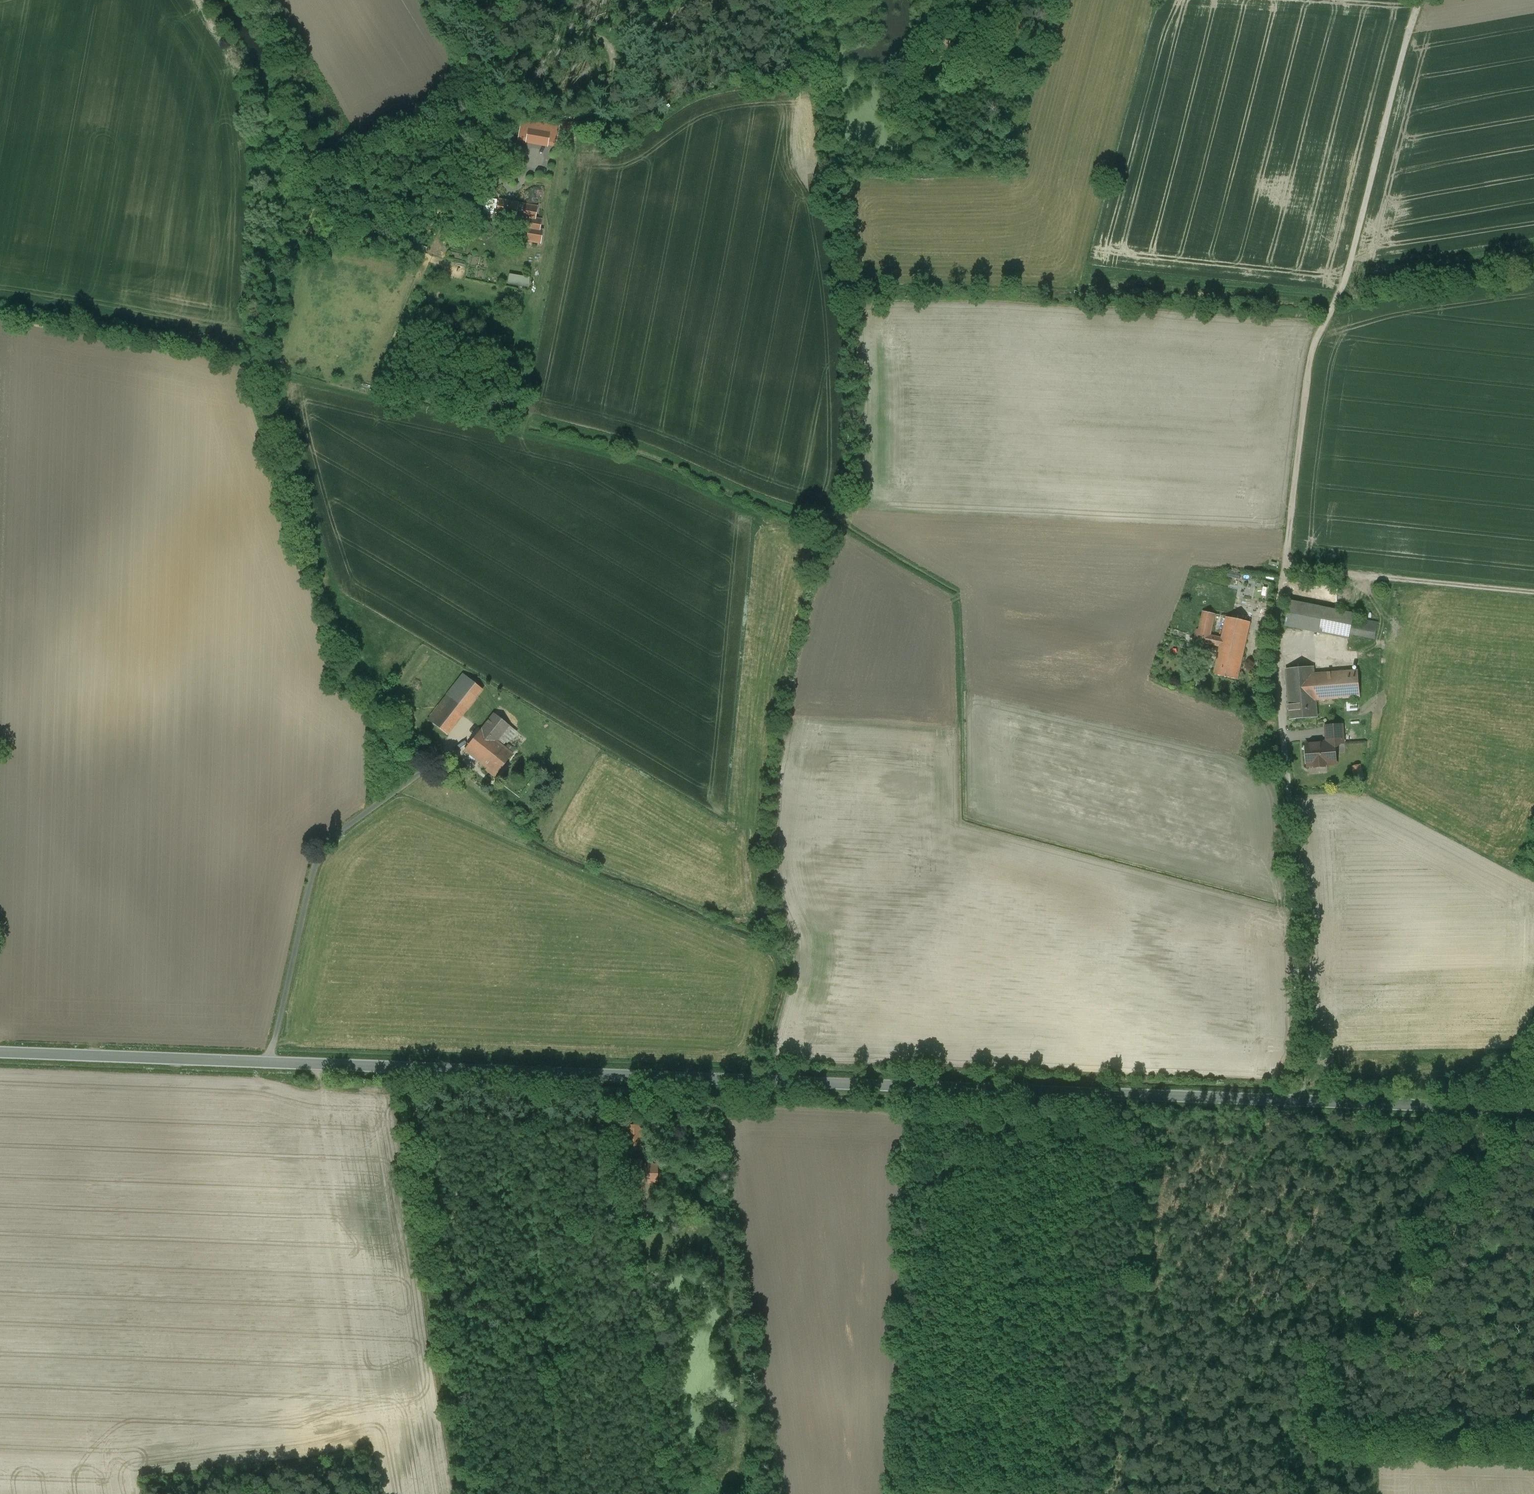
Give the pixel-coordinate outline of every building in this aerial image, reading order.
[(574,121),(563,122),(563,134),(575,133),(574,121)] [(536,126),(529,124),(526,143),(547,146),(549,133),(536,131),(536,126)] [(484,164),(474,163),(471,181),(482,182),(484,164)] [(497,200),(485,198),(483,212),(495,214),(495,213),(498,213),(499,202),(497,202),(497,200)] [(537,207),(517,204),(517,203),(500,200),(499,202),(498,213),(497,215),(515,218),(515,217),(521,218),(519,228),(522,229),(520,239),(540,243),(542,231),(539,230),(541,220),(535,219),(537,207)] [(1277,585),(1248,579),(1245,597),(1273,603),(1277,585)] [(1354,614),(1290,601),(1285,625),(1349,638),(1354,614)] [(1204,611),(1200,630),(1197,629),(1195,641),(1208,644),(1208,643),(1210,636),(1215,614),(1204,611)] [(1250,622),(1227,617),(1222,639),(1221,646),(1214,674),(1238,680),(1250,622)] [(1274,620),(1266,618),(1261,640),(1269,642),(1274,620)] [(1378,623),(1354,618),(1351,633),(1375,638),(1378,623)] [(1222,639),(1210,636),(1208,643),(1221,646),(1222,639)] [(1314,667),(1286,669),(1290,719),(1318,717),(1316,700),(1314,675),(1314,667)] [(1358,671),(1314,675),(1316,700),(1360,696),(1358,671)] [(463,674),(428,720),(447,734),(482,689),(463,674)] [(495,714),(482,729),(481,729),(465,749),(489,768),(488,770),(493,774),(495,773),(496,774),(512,754),(502,746),(506,741),(507,742),(517,731),(495,714)] [(1342,725),(1326,726),(1327,742),(1335,741),(1335,744),(1344,743),(1342,725)] [(1321,743),(1306,744),(1308,766),(1316,765),(1316,767),(1325,766),(1325,764),(1337,763),(1335,744),(1335,741),(1327,742),(1321,742),(1321,743)] [(1362,764),(1353,766),(1357,779),(1365,777),(1362,764)] [(642,1126),(625,1125),(625,1144),(641,1145),(642,1126)] [(657,1165),(641,1164),(641,1178),(657,1179),(657,1165)]
